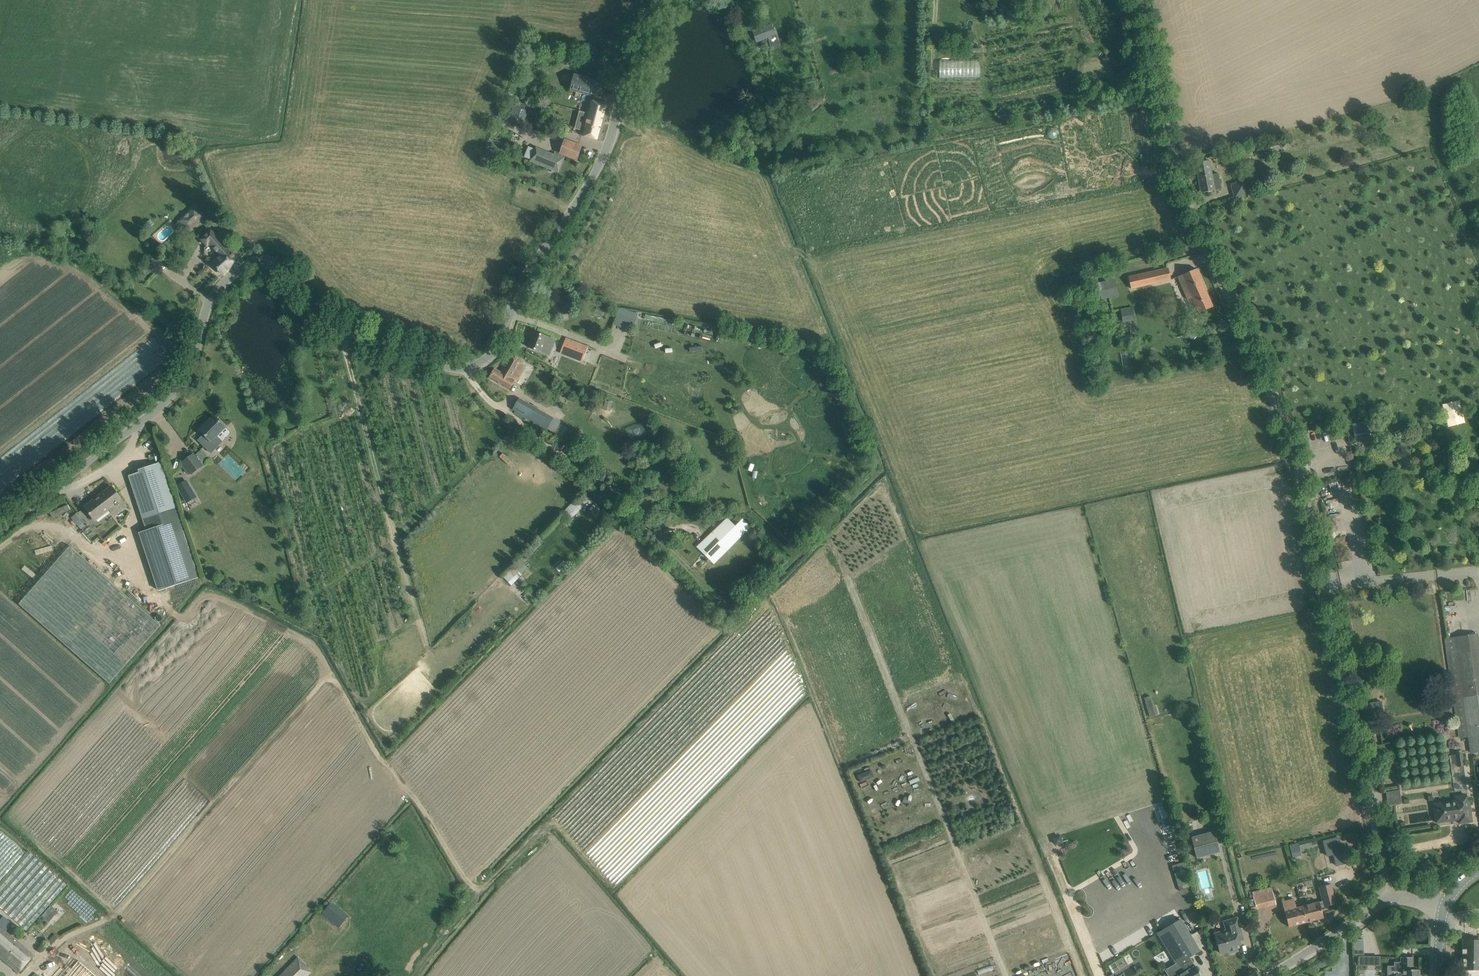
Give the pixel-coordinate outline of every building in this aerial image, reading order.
[(772,26),(764,29),(767,36),(775,34),(772,26)] [(764,29),(753,33),(755,41),(767,36),(764,29)] [(595,102),(596,97),(597,97),(601,82),(574,75),(571,90),(591,95),(590,100),(589,100),(586,113),(605,118),(609,105),(595,102)] [(518,105),(511,122),(523,127),(529,110),(518,105)] [(605,118),(586,113),(579,111),(578,113),(585,115),(580,135),(599,140),(605,118)] [(564,140),(560,154),(576,159),(581,146),(564,140)] [(1279,151),(1277,141),(1266,144),(1269,154),(1279,151)] [(529,151),(525,159),(558,173),(564,157),(554,153),(553,155),(535,147),(533,153),(529,151)] [(1212,175),(1209,161),(1195,163),(1201,193),(1221,189),(1218,173),(1212,175)] [(1249,194),(1245,181),(1232,185),(1235,198),(1249,194)] [(203,216),(194,206),(181,217),(191,227),(203,216)] [(212,263),(223,274),(238,260),(210,230),(200,239),(207,248),(210,245),(220,256),(212,263)] [(1168,269),(1128,278),(1131,289),(1170,280),(1168,269)] [(1191,298),(1198,313),(1213,307),(1196,269),(1178,277),(1187,300),(1191,298)] [(1115,279),(1098,283),(1098,284),(1091,286),(1094,301),(1101,299),(1101,300),(1118,296),(1115,279)] [(603,310),(597,307),(594,313),(601,316),(603,310)] [(1133,308),(1120,308),(1121,322),(1134,321),(1133,308)] [(619,309),(619,325),(638,326),(638,309),(619,309)] [(534,332),(528,347),(549,355),(554,340),(547,337),(534,332)] [(560,354),(582,362),(588,346),(566,338),(560,354)] [(525,361),(510,353),(499,372),(494,369),(489,378),(509,389),(525,361)] [(560,422),(519,399),(513,409),(554,432),(560,422)] [(225,427),(214,415),(199,430),(204,435),(198,440),(211,453),(222,441),(217,436),(225,427)] [(1365,428),(1352,431),(1355,441),(1367,438),(1365,428)] [(183,462),(192,474),(202,466),(193,454),(183,462)] [(160,591),(199,578),(160,462),(149,466),(150,469),(130,476),(148,530),(141,533),(160,591)] [(186,481),(177,486),(187,502),(196,497),(186,481)] [(85,507),(95,520),(110,509),(115,515),(127,506),(112,487),(85,507)] [(575,500),(565,511),(572,518),(582,508),(584,510),(590,504),(582,496),(576,502),(575,500)] [(601,515),(595,508),(590,513),(596,519),(601,515)] [(742,521),(734,528),(738,533),(746,525),(742,521)] [(723,522),(697,547),(714,564),(739,539),(723,522)] [(159,624),(68,544),(16,603),(107,683),(159,624)] [(523,597),(530,605),(536,599),(533,596),(535,595),(531,591),(530,593),(529,591),(523,597)] [(1467,738),(1469,754),(1478,752),(1478,641),(1478,634),(1444,639),(1459,739),(1467,738)] [(1455,754),(1457,767),(1465,766),(1463,753),(1455,754)] [(860,781),(874,777),(872,770),(859,774),(860,781)] [(1455,801),(1433,804),(1436,823),(1453,820),(1453,819),(1458,818),(1459,823),(1472,821),(1469,804),(1467,804),(1466,795),(1455,797),(1455,801)] [(1219,851),(1214,832),(1191,838),(1196,857),(1219,851)] [(1302,850),(1314,847),(1312,841),(1291,846),(1293,857),(1303,855),(1302,850)] [(26,931),(66,886),(28,852),(0,883),(0,907),(26,931)] [(1173,865),(1181,889),(1193,885),(1185,862),(1173,865)] [(1323,901),(1302,907),(1306,922),(1323,918),(1321,908),(1336,904),(1331,884),(1319,887),(1323,901)] [(1253,897),(1256,908),(1275,903),(1272,891),(1253,897)] [(1187,895),(1191,907),(1199,905),(1196,893),(1187,895)] [(1288,927),(1306,922),(1302,907),(1296,908),(1294,899),(1282,902),(1288,927)] [(1243,939),(1237,917),(1223,921),(1226,931),(1215,933),(1221,952),(1235,948),(1234,942),(1243,939)] [(1158,933),(1177,964),(1181,962),(1187,971),(1178,975),(1201,975),(1195,966),(1189,957),(1199,951),(1194,942),(1180,919),(1158,933)] [(0,926),(0,956),(19,972),(34,955),(0,926)] [(1463,941),(1463,970),(1478,970),(1478,941),(1463,941)] [(1383,965),(1383,955),(1364,955),(1364,965),(1383,965)] [(1419,970),(1412,970),(1413,957),(1401,957),(1401,963),(1395,963),(1394,970),(1395,970),(1395,975),(1419,975),(1419,970)] [(279,975),(302,975),(304,973),(300,970),(301,968),(292,961),(279,975)]
